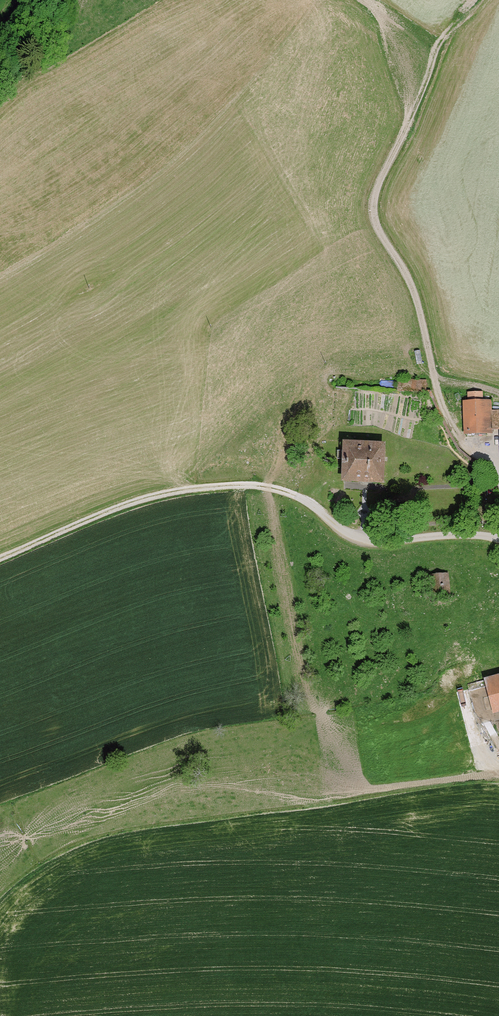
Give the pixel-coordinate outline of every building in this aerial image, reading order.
[(490,435),(489,404),(464,404),(465,436),(490,435)] [(386,488),(388,446),(345,445),(344,487),(386,488)] [(448,596),(448,577),(431,577),(432,597),(448,596)] [(486,679),(495,714),(498,713),(498,676),(486,679)]
